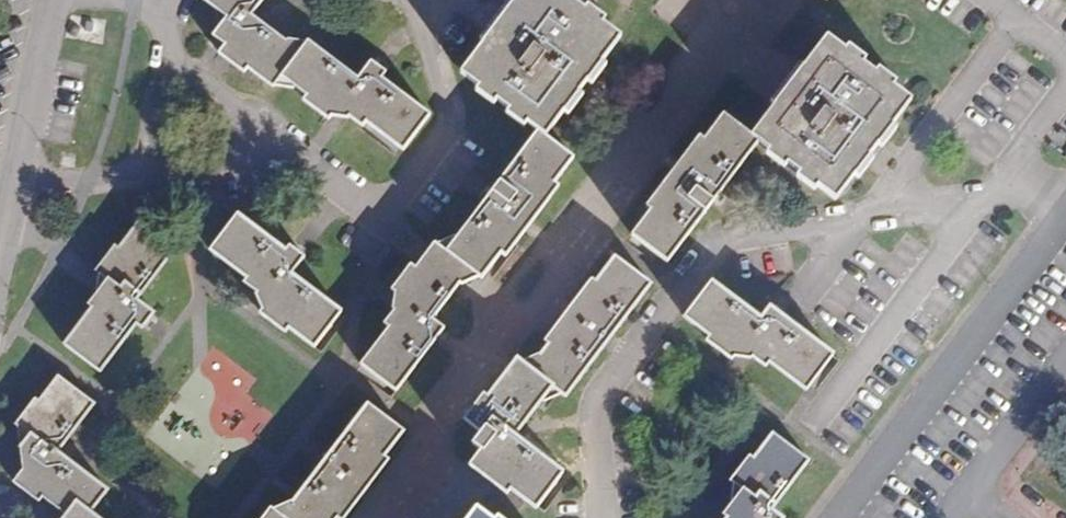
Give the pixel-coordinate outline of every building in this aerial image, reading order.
[(300,52),(252,15),(263,0),(204,0),(227,17),(214,35),(226,45),(219,53),(244,72),(248,68),(274,87),(282,77),(300,52)] [(514,4),(509,1),(480,39),(485,43),(461,73),(480,87),(477,91),(494,104),(497,100),(510,110),(507,114),(524,127),(527,123),(538,131),(545,137),(564,112),(569,116),(583,96),(579,92),(587,81),(592,85),(607,65),(602,62),(621,37),(602,24),(605,20),(588,6),(585,10),(572,1),(573,0),(517,0),(514,4)] [(775,106),(752,136),(758,141),(770,150),(767,154),(784,167),(787,163),(800,173),(797,177),(814,190),(817,186),(836,200),(854,175),(859,178),(874,159),(869,155),(878,144),(882,148),(897,128),(892,125),(911,100),(893,87),(896,83),(878,69),(875,73),(862,64),(865,60),(848,46),(845,50),(827,37),(804,67),(799,64),(770,102),(775,106)] [(308,41),(300,52),(282,77),(307,96),(304,100),(329,119),(338,108),(363,127),(366,122),(403,150),(430,115),(382,78),(386,73),(371,62),(358,79),(308,41)] [(667,262),(758,141),(752,136),(723,115),(704,140),(700,137),(647,206),(651,210),(632,235),(667,262)] [(457,238),(446,252),(470,270),(479,277),(482,278),(501,253),(506,256),(559,187),(554,183),(573,158),(545,137),(538,131),(457,238)] [(314,347),(341,312),(291,274),(305,257),(290,246),(286,252),(238,215),(211,250),(248,278),(244,283),(257,293),(269,302),(263,310),(260,313),(285,333),(289,328),(314,347)] [(136,300),(174,250),(139,223),(119,249),(115,246),(96,271),(99,273),(108,280),(99,292),(89,305),(94,308),(65,345),(100,372),(137,324),(143,328),(154,313),(136,300)] [(457,238),(455,236),(436,244),(446,252),(457,238)] [(470,270),(446,252),(436,244),(435,243),(416,268),(411,265),(392,290),(395,292),(404,299),(395,310),(385,324),(390,327),(361,364),(396,391),(444,328),(432,319),(460,283),(470,270)] [(550,344),(541,356),(530,370),(553,387),(562,394),(565,396),(651,284),(616,257),(596,283),(592,279),(545,341),(550,344)] [(479,277),(470,270),(460,283),(462,285),(479,277)] [(99,273),(97,290),(99,292),(108,280),(99,273)] [(770,308),(761,319),(711,282),(685,317),(710,336),(706,341),(732,360),(741,348),(766,367),(769,362),(806,390),(833,355),(770,308)] [(404,299),(395,292),(393,308),(395,310),(404,299)] [(263,310),(269,302),(257,293),(256,295),(263,310)] [(530,370),(541,356),(538,355),(521,363),(530,370)] [(553,387),(530,370),(521,363),(517,360),(489,398),(484,394),(465,419),(481,432),(490,439),(481,450),(470,465),(508,494),(511,489),(536,509),(563,474),(514,437),(542,400),(553,387)] [(43,497),(68,516),(78,503),(91,513),(106,493),(56,455),(94,403),(59,377),(40,402),(36,399),(16,424),(17,425),(31,436),(22,448),(33,457),(24,470),(14,482),(40,501),(43,497)] [(544,402),(562,394),(553,387),(542,400),(544,402)] [(283,516),(285,517),(338,517),(345,517),(389,460),(385,456),(404,431),(369,404),(293,503),(283,516)] [(31,436),(17,425),(22,448),(31,436)] [(481,450),(490,439),(481,432),(473,444),(481,450)] [(808,460),(773,434),(754,459),(749,455),(730,481),(742,490),(723,514),(727,517),(781,517),(771,510),(808,460)] [(22,448),(24,470),(33,457),(22,448)] [(292,501),(274,510),(283,516),(293,503),(292,501)] [(91,513),(78,503),(68,516),(66,517),(98,517),(91,513)] [(477,507),(469,517),(491,517),(477,507)] [(283,516),(274,510),(272,508),(264,517),(285,517),(283,516)]
